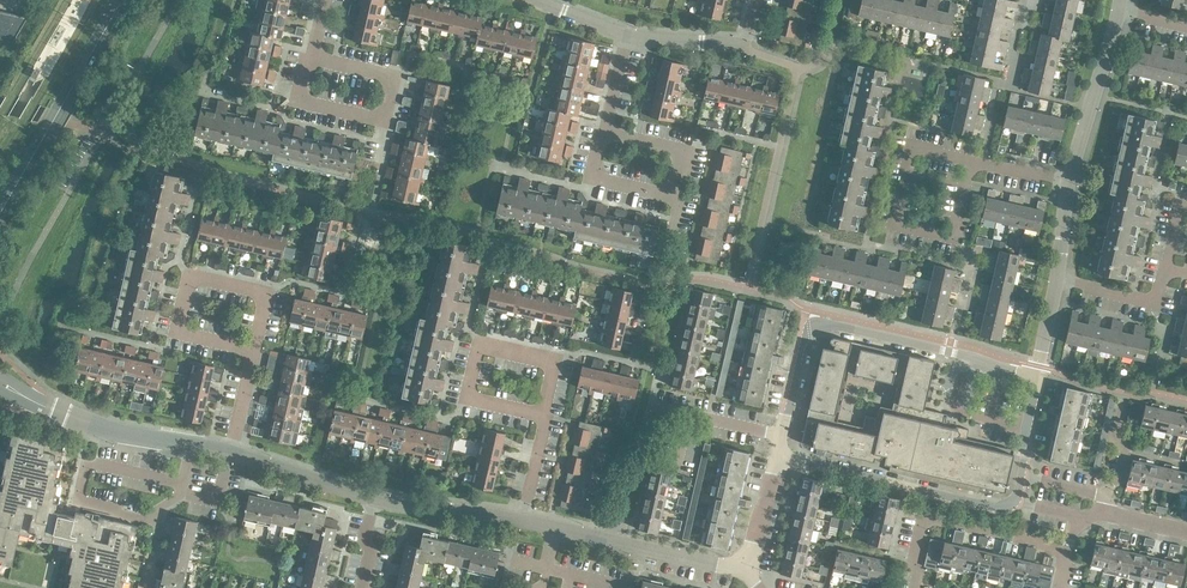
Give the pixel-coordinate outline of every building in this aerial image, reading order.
[(289,4),(274,0),(266,0),(264,8),(260,7),(260,9),(286,15),(289,4)] [(383,3),(372,0),(363,0),(361,7),(359,8),(357,6),(358,6),(351,4),(349,10),(384,17),(384,15),(381,14),(383,3)] [(426,4),(415,2),(415,0),(412,0),(406,25),(408,26),(413,23),(422,25),(426,4)] [(727,6),(701,0),(699,0),(698,2),(702,3),(699,15),(719,20),(722,10),(726,8),(727,6)] [(812,4),(796,0),(786,0),(785,3),(785,4),(786,3),(788,3),(786,12),(816,19),(817,15),(810,14),(812,4)] [(874,0),(851,0),(847,16),(858,19),(859,16),(870,18),(874,0)] [(886,0),(874,0),(870,18),(881,21),(886,0)] [(898,1),(892,0),(886,0),(881,21),(892,23),(898,1)] [(910,0),(904,0),(903,3),(898,1),(892,23),(904,26),(910,0)] [(920,6),(914,5),(915,0),(910,0),(904,26),(915,29),(920,6)] [(933,0),(927,0),(925,8),(920,6),(915,29),(926,31),(933,0)] [(942,12),(936,10),(939,0),(937,0),(933,0),(926,31),(937,34),(942,12)] [(1018,2),(1009,0),(984,0),(983,6),(1005,11),(1006,6),(1016,8),(1018,2)] [(1054,8),(1075,12),(1078,0),(1056,0),(1054,8)] [(1160,4),(1186,10),(1186,0),(1161,0),(1160,4)] [(435,32),(441,4),(439,3),(438,7),(426,4),(422,25),(430,27),(433,31),(435,32)] [(948,13),(942,12),(937,34),(949,36),(954,12),(956,4),(950,3),(948,13)] [(450,31),(454,11),(443,8),(443,4),(441,4),(435,32),(436,32),(441,29),(450,31)] [(1003,17),(1005,11),(983,6),(980,18),(1012,25),(1013,19),(1003,17)] [(1072,25),(1075,12),(1054,8),(1052,17),(1049,16),(1049,14),(1044,13),(1043,20),(1075,27),(1075,26),(1072,25)] [(283,27),(286,15),(260,9),(259,11),(263,12),(260,22),(283,27)] [(2,35),(7,36),(11,37),(14,39),(12,43),(13,43),(32,10),(31,10),(27,17),(0,11),(0,36),(2,35)] [(383,20),(384,17),(349,10),(348,15),(355,16),(357,15),(359,17),(357,26),(377,31),(380,19),(383,20)] [(463,38),(469,10),(467,10),(466,14),(454,11),(450,31),(458,33),(461,38),(463,38)] [(477,45),(481,25),(483,18),(471,15),(471,11),(469,10),(463,38),(464,39),(469,36),(477,38),(475,44),(477,45)] [(815,23),(816,19),(786,12),(784,21),(782,21),(782,20),(781,20),(780,26),(806,32),(808,22),(815,23)] [(1011,31),(1012,25),(980,18),(978,29),(1000,34),(1001,28),(1011,31)] [(1075,29),(1075,27),(1043,20),(1041,27),(1046,28),(1047,27),(1049,28),(1048,35),(1068,40),(1071,28),(1075,29)] [(281,40),(283,27),(260,22),(258,33),(258,34),(274,38),(281,40)] [(489,52),(496,24),(493,23),(492,27),(481,25),(477,45),(484,47),(487,51),(489,52)] [(504,51),(509,31),(497,28),(498,25),(496,24),(489,52),(491,52),(495,49),(504,51)] [(374,42),(377,31),(357,26),(355,35),(352,36),(351,34),(344,32),(343,38),(377,46),(378,43),(374,42)] [(803,42),(806,32),(780,26),(778,31),(779,32),(779,31),(781,31),(779,41),(809,48),(810,43),(803,42)] [(271,49),(274,38),(258,34),(258,33),(251,32),(251,30),(247,29),(247,32),(251,33),(248,42),(245,41),(244,43),(271,49)] [(998,40),(1000,34),(978,29),(975,40),(1007,47),(1008,42),(998,40)] [(517,58),(524,30),(521,30),(520,34),(509,31),(504,51),(513,53),(515,58),(517,58)] [(526,31),(524,30),(517,58),(519,58),(523,56),(532,58),(537,37),(525,34),(526,31)] [(1068,41),(1068,40),(1048,35),(1041,34),(1039,43),(1036,42),(1036,41),(1031,39),(1029,47),(1062,54),(1062,53),(1058,52),(1061,40),(1068,41)] [(571,41),(568,50),(592,56),(594,44),(567,37),(567,40),(571,41)] [(1006,53),(1007,47),(975,40),(973,51),(994,56),(996,51),(1006,53)] [(1139,75),(1144,53),(1139,52),(1141,42),(1135,40),(1128,72),(1139,75)] [(268,61),(271,49),(244,43),(244,45),(247,46),(245,56),(268,61)] [(1151,78),(1158,46),(1153,44),(1150,54),(1144,53),(1139,75),(1151,78)] [(1162,80),(1167,58),(1162,57),(1164,47),(1158,46),(1151,78),(1162,80)] [(1061,56),(1062,54),(1029,47),(1027,54),(1033,55),(1033,53),(1036,54),(1034,63),(1055,68),(1058,55),(1061,56)] [(400,52),(393,50),(390,64),(397,65),(400,52)] [(589,68),(592,56),(568,50),(566,60),(562,59),(562,61),(589,68)] [(1173,83),(1180,51),(1175,50),(1173,59),(1167,58),(1162,80),(1173,83)] [(993,62),(994,56),(973,51),(970,63),(1002,70),(1003,64),(993,62)] [(1186,73),(1186,63),(1184,62),(1186,52),(1180,51),(1173,83),(1184,85),(1186,73)] [(265,73),(268,61),(245,56),(243,66),(239,65),(239,67),(265,73)] [(651,63),(652,63),(658,64),(659,64),(660,63),(662,65),(660,74),(680,79),(683,67),(686,68),(687,65),(652,57),(651,63)] [(586,80),(589,68),(562,61),(561,63),(565,65),(563,74),(586,80)] [(1052,80),(1055,68),(1034,63),(1032,71),(1029,70),(1029,69),(1024,68),(1022,75),(1055,82),(1055,81),(1052,80)] [(858,65),(849,104),(874,110),(877,111),(885,113),(886,107),(881,106),(878,108),(881,97),(889,99),(892,88),(883,86),(886,74),(888,78),(893,79),(894,73),(858,65)] [(263,86),(265,73),(239,67),(238,69),(242,70),(239,80),(263,86)] [(718,101),(723,81),(711,78),(712,74),(709,73),(703,101),(705,102),(709,99),(718,101)] [(583,92),(586,80),(563,74),(560,84),(557,83),(556,85),(583,92)] [(677,90),(680,79),(660,74),(658,82),(647,80),(646,86),(680,94),(681,91),(677,90)] [(982,88),(984,79),(964,74),(961,87),(958,86),(957,88),(989,95),(991,88),(986,87),(985,89),(982,88)] [(1055,84),(1055,82),(1022,75),(1021,82),(1026,83),(1027,81),(1030,82),(1028,91),(1048,96),(1051,83),(1055,84)] [(427,80),(424,93),(451,99),(452,97),(448,96),(450,86),(427,80)] [(731,108),(738,80),(735,80),(735,84),(723,81),(718,101),(727,103),(729,108),(731,108)] [(746,107),(751,87),(739,84),(740,81),(738,80),(731,108),(733,108),(737,105),(746,107)] [(942,99),(945,86),(939,84),(936,97),(942,99)] [(580,104),(583,92),(556,85),(556,87),(559,88),(557,98),(580,104)] [(680,96),(680,94),(646,86),(645,91),(655,93),(653,102),(673,107),(676,95),(680,96)] [(759,115),(766,87),(763,86),(763,90),(751,87),(746,107),(755,109),(758,114),(759,115)] [(768,87),(766,87),(759,115),(761,115),(765,112),(775,114),(780,94),(767,91),(768,87)] [(987,102),(989,95),(957,88),(957,89),(960,90),(957,103),(978,107),(980,99),(983,100),(982,101),(987,102)] [(451,101),(451,99),(424,93),(421,105),(444,110),(446,100),(451,101)] [(195,135),(234,144),(241,115),(243,107),(238,106),(236,111),(238,114),(227,111),(229,103),(218,101),(216,109),(205,106),(208,104),(209,99),(203,98),(202,106),(195,135)] [(577,116),(580,104),(557,98),(554,109),(548,108),(548,106),(544,105),(543,108),(547,109),(570,114),(577,116)] [(671,118),(673,107),(653,102),(651,111),(641,108),(639,114),(674,122),(675,119),(671,118)] [(976,116),(978,107),(957,103),(954,115),(951,114),(951,116),(983,123),(984,116),(979,115),(979,117),(976,116)] [(877,111),(874,110),(849,104),(839,144),(846,146),(872,152),(872,151),(875,152),(879,150),(877,147),(872,145),(869,147),(872,136),(880,138),(883,127),(874,125),(877,114),(879,117),(884,118),(885,113),(877,111)] [(442,120),(444,110),(421,105),(418,117),(445,123),(446,121),(442,120)] [(1017,133),(1022,109),(1008,105),(1003,126),(1012,128),(1011,131),(1010,131),(1010,132),(1017,133)] [(234,144),(274,153),(279,131),(282,132),(285,130),(287,125),(282,116),(277,115),(276,120),(278,123),(266,121),(268,112),(257,110),(256,118),(244,115),(247,113),(248,108),(243,107),(241,115),(234,144)] [(568,126),(570,114),(547,109),(545,118),(541,117),(541,120),(568,126)] [(1031,133),(1036,112),(1022,109),(1017,133),(1024,135),(1024,134),(1023,134),(1023,131),(1031,133)] [(1044,140),(1050,115),(1036,112),(1031,133),(1040,135),(1039,138),(1038,137),(1038,138),(1044,140)] [(1128,114),(1118,153),(1144,159),(1147,160),(1155,162),(1156,156),(1151,155),(1148,157),(1150,145),(1159,147),(1161,137),(1153,135),(1156,123),(1158,127),(1163,128),(1164,122),(1156,120),(1128,114)] [(1065,119),(1050,115),(1044,140),(1052,141),(1050,140),(1051,137),(1060,139),(1065,119)] [(981,130),(983,123),(951,116),(950,118),(954,118),(951,131),(971,136),(973,127),(976,128),(976,129),(981,130)] [(445,125),(445,123),(418,117),(416,128),(439,134),(441,124),(445,125)] [(565,138),(568,126),(541,120),(540,121),(544,122),(542,132),(565,138)] [(409,127),(406,126),(397,124),(395,131),(408,134),(409,127)] [(272,160),(311,169),(317,143),(318,140),(320,132),(315,131),(313,136),(316,139),(304,137),(306,128),(295,126),(293,134),(282,132),(279,131),(274,153),(272,160)] [(437,144),(439,134),(416,128),(413,140),(440,146),(440,145),(437,144)] [(311,169),(351,178),(358,149),(360,141),(354,140),(353,145),(355,148),(343,146),(345,137),(335,135),(333,143),(321,141),(324,139),(326,134),(320,132),(318,140),(317,143),(311,169)] [(562,150),(565,138),(542,132),(540,142),(536,141),(535,143),(562,150)] [(440,146),(413,140),(406,138),(403,151),(430,157),(431,155),(427,154),(429,145),(440,147),(440,146)] [(559,162),(562,150),(535,143),(535,146),(539,146),(536,157),(559,162)] [(1178,143),(1174,163),(1183,165),(1182,168),(1180,168),(1180,169),(1186,170),(1186,145),(1178,143)] [(872,151),(872,152),(846,146),(837,184),(863,190),(866,191),(874,193),(875,188),(870,187),(867,189),(869,177),(878,179),(880,168),(872,166),(875,155),(877,158),(882,160),(883,155),(879,150),(875,152),(872,151)] [(716,155),(715,160),(741,166),(743,156),(750,158),(751,153),(721,147),(719,156),(717,156),(717,155),(716,155)] [(430,159),(430,157),(403,151),(400,162),(424,168),(426,158),(430,159)] [(1147,160),(1144,159),(1118,153),(1109,193),(1116,195),(1142,201),(1142,200),(1145,201),(1152,203),(1147,195),(1142,194),(1139,196),(1141,185),(1150,187),(1152,176),(1144,174),(1146,162),(1149,166),(1153,167),(1155,162),(1147,160)] [(738,176),(741,166),(715,160),(713,166),(714,166),(716,166),(714,175),(744,182),(745,178),(738,176)] [(421,178),(424,168),(400,162),(398,175),(425,181),(425,179),(421,178)] [(156,171),(147,211),(176,218),(183,219),(185,214),(180,213),(176,215),(179,203),(187,205),(190,195),(182,193),(184,181),(186,185),(191,186),(194,175),(192,171),(165,165),(163,173),(156,171)] [(424,183),(425,181),(398,175),(395,186),(418,192),(420,182),(424,183)] [(502,186),(496,212),(536,221),(542,195),(543,192),(544,184),(539,183),(538,188),(540,191),(528,189),(530,180),(520,178),(518,186),(506,184),(509,182),(511,177),(505,175),(502,186)] [(743,186),(744,182),(714,175),(712,184),(710,183),(708,189),(734,195),(736,184),(743,186)] [(542,195),(536,221),(575,230),(581,204),(581,205),(582,201),(583,195),(583,193),(578,192),(577,197),(579,201),(568,198),(570,189),(559,187),(557,195),(545,193),(549,191),(550,186),(544,184),(543,192),(542,195)] [(873,199),(874,193),(866,191),(863,190),(837,184),(828,224),(864,233),(866,227),(861,226),(857,228),(860,216),(869,218),(871,208),(863,206),(865,194),(868,198),(873,199)] [(416,202),(418,192),(395,186),(392,199),(419,205),(420,202),(416,202)] [(732,205),(734,195),(708,189),(707,194),(708,195),(708,194),(710,194),(708,203),(738,210),(739,206),(732,205)] [(996,221),(1001,201),(993,199),(993,195),(995,196),(996,191),(989,189),(981,221),(983,221),(984,218),(996,221)] [(1010,228),(1017,195),(1010,194),(1009,199),(1010,199),(1009,203),(1001,201),(996,221),(1009,224),(1008,227),(1010,228)] [(575,230),(573,237),(613,246),(619,221),(622,210),(616,208),(615,213),(617,217),(606,214),(607,206),(597,203),(595,212),(584,209),(587,207),(588,202),(583,195),(582,201),(581,205),(581,204),(575,230)] [(1024,227),(1029,207),(1021,205),(1021,202),(1023,202),(1024,197),(1017,195),(1010,228),(1011,228),(1012,225),(1024,227)] [(1142,200),(1142,201),(1116,195),(1107,233),(1132,239),(1136,240),(1143,242),(1145,237),(1140,235),(1136,237),(1139,226),(1147,228),(1150,217),(1142,215),(1144,204),(1147,207),(1151,208),(1152,204),(1152,203),(1145,201),(1142,200)] [(1038,234),(1046,202),(1038,200),(1037,206),(1038,206),(1037,209),(1029,207),(1024,227),(1037,230),(1036,234),(1038,234)] [(737,214),(738,210),(708,203),(706,212),(704,212),(704,211),(703,211),(702,217),(728,223),(730,213),(737,214)] [(619,221),(613,246),(653,255),(661,219),(655,217),(654,223),(656,226),(645,223),(647,215),(636,212),(634,221),(623,218),(626,216),(627,211),(622,210),(619,221)] [(147,211),(138,250),(173,259),(175,258),(176,253),(171,252),(167,254),(170,243),(178,245),(181,234),(173,232),(175,220),(177,224),(182,225),(183,219),(176,218),(147,211)] [(342,221),(316,215),(315,218),(319,219),(316,228),(339,234),(342,221)] [(211,245),(217,217),(215,217),(214,221),(202,218),(197,238),(206,240),(209,245),(211,245)] [(225,245),(230,225),(218,222),(219,218),(217,217),(211,245),(212,246),(217,243),(225,245)] [(725,232),(728,223),(702,217),(701,222),(702,222),(704,222),(701,231),(731,238),(732,234),(725,232)] [(239,252),(245,224),(243,223),(242,227),(230,225),(225,245),(234,247),(237,251),(239,252)] [(253,251),(258,231),(246,228),(247,225),(245,224),(239,252),(240,252),(245,249),(253,251)] [(337,246),(337,245),(339,234),(316,228),(314,238),(310,237),(310,240),(337,246)] [(267,258),(273,231),(271,230),(270,234),(258,231),(253,251),(262,253),(265,258),(267,258)] [(275,231),(273,231),(267,258),(268,259),(273,256),(282,258),(285,246),(287,238),(275,235),(275,231)] [(730,242),(731,238),(701,231),(700,240),(697,239),(696,245),(721,251),(724,241),(730,242)] [(1136,240),(1132,239),(1107,233),(1098,273),(1134,281),(1136,276),(1131,274),(1127,277),(1130,265),(1138,267),(1141,256),(1132,254),(1135,242),(1137,246),(1142,247),(1143,242),(1136,240)] [(986,238),(984,246),(990,248),(992,239),(986,238)] [(347,254),(348,248),(342,247),(337,245),(337,246),(310,240),(309,242),(313,242),(311,252),(334,258),(335,251),(347,254)] [(445,241),(436,280),(461,286),(465,287),(472,289),(474,283),(469,282),(465,284),(468,273),(476,275),(479,264),(471,262),(473,250),(475,254),(480,255),(482,249),(445,241)] [(777,254),(789,257),(792,244),(780,241),(777,254)] [(821,277),(826,255),(820,254),(823,244),(817,242),(809,274),(821,277)] [(719,261),(721,251),(696,245),(694,250),(695,251),(695,250),(697,250),(695,260),(725,267),(726,262),(719,261)] [(832,280),(839,248),(834,246),(832,256),(826,255),(821,277),(832,280)] [(131,248),(122,288),(147,294),(150,294),(158,296),(159,291),(155,290),(151,292),(154,280),(162,282),(165,272),(156,270),(159,258),(161,262),(166,263),(173,259),(138,250),(131,248)] [(843,282),(848,260),(843,259),(845,249),(839,248),(832,280),(843,282)] [(1019,255),(999,250),(997,259),(994,258),(994,257),(989,256),(987,263),(1019,271),(1020,269),(1016,268),(1019,255)] [(331,270),(334,258),(311,252),(308,262),(305,261),(304,263),(331,270)] [(854,285),(862,253),(856,252),(854,261),(848,260),(843,282),(854,285)] [(866,287),(871,265),(865,264),(868,254),(862,253),(854,285),(866,287)] [(877,290),(884,258),(879,257),(876,267),(871,265),(866,287),(877,290)] [(888,292),(893,270),(888,269),(890,259),(884,258),(877,290),(888,292)] [(899,272),(893,270),(888,292),(900,295),(907,263),(901,262),(899,272)] [(328,282),(331,270),(304,263),(304,265),(307,266),(305,276),(328,282)] [(1019,272),(1019,271),(987,263),(986,270),(991,271),(991,270),(994,270),(992,279),(1013,284),(1016,271),(1019,272)] [(928,277),(927,279),(960,286),(961,279),(956,278),(956,279),(952,278),(954,270),(934,265),(931,278),(928,277)] [(958,293),(960,286),(927,279),(927,280),(931,281),(928,294),(948,298),(950,290),(953,290),(953,292),(958,293)] [(1010,296),(1013,284),(992,279),(990,287),(987,287),(988,285),(982,284),(981,291),(1013,299),(1013,297),(1010,296)] [(436,280),(427,319),(426,320),(448,325),(461,328),(464,327),(465,323),(460,321),(456,324),(459,312),(467,314),(470,303),(461,301),(464,290),(466,293),(471,294),(472,289),(465,287),(461,286),(436,280)] [(500,313),(507,285),(505,284),(504,288),(491,285),(487,306),(496,308),(499,312),(500,313)] [(516,312),(520,292),(509,289),(509,285),(507,285),(500,313),(502,313),(507,310),(516,312)] [(606,299),(605,301),(640,309),(641,304),(634,302),(634,303),(632,304),(630,302),(633,292),(612,287),(610,300),(606,299)] [(122,288),(112,328),(149,336),(150,330),(145,329),(142,331),(145,319),(153,321),(156,311),(147,309),(150,297),(152,301),(157,302),(158,296),(150,294),(147,294),(122,288)] [(693,289),(690,301),(710,305),(713,293),(693,289)] [(314,327),(319,304),(313,303),(315,291),(310,290),(309,296),(307,301),(301,328),(303,329),(304,325),(314,327)] [(529,319),(535,291),(533,291),(532,295),(520,292),(516,312),(524,314),(527,318),(529,319)] [(544,319),(548,298),(537,296),(538,292),(535,291),(529,319),(530,319),(535,317),(544,319)] [(1013,300),(1013,299),(981,291),(979,298),(984,299),(985,298),(988,299),(986,307),(1006,312),(1009,299),(1013,300)] [(946,306),(948,298),(928,294),(925,306),(921,305),(921,307),(953,314),(955,307),(950,306),(949,307),(946,306)] [(557,326),(563,298),(561,297),(560,301),(548,298),(544,319),(552,321),(555,325),(557,326)] [(301,328),(307,301),(295,298),(289,322),(300,324),(299,328),(301,328)] [(565,298),(563,298),(557,326),(558,326),(563,323),(572,325),(577,305),(565,302),(565,298)] [(639,314),(640,309),(605,301),(605,303),(608,304),(606,316),(626,321),(628,312),(630,310),(632,312),(632,313),(639,314)] [(708,318),(710,305),(690,301),(687,313),(708,318)] [(338,333),(343,310),(337,308),(338,303),(332,302),(331,307),(325,334),(325,336),(337,339),(338,333)] [(786,310),(756,303),(733,400),(764,407),(774,362),(782,364),(784,357),(776,355),(786,310)] [(325,334),(331,307),(319,304),(314,327),(324,330),(323,333),(325,334)] [(951,321),(953,314),(921,307),(921,308),(924,309),(921,322),(941,327),(944,318),(947,318),(946,320),(951,321)] [(1003,324),(1006,312),(986,307),(984,315),(981,315),(981,313),(976,312),(974,319),(1006,326),(1007,325),(1003,324)] [(349,339),(355,312),(343,310),(338,333),(348,335),(347,339),(349,339)] [(1077,344),(1082,323),(1076,321),(1078,311),(1072,310),(1065,342),(1077,344)] [(367,315),(355,312),(349,339),(351,340),(352,336),(362,338),(367,315)] [(1185,320),(1182,320),(1182,318),(1177,317),(1175,324),(1186,326),(1186,312),(1185,320)] [(705,330),(708,318),(687,313),(684,325),(705,330)] [(1088,347),(1095,315),(1090,314),(1087,324),(1082,323),(1077,344),(1088,347)] [(1099,350),(1104,328),(1099,327),(1101,316),(1095,315),(1088,347),(1099,350)] [(624,330),(626,321),(606,316),(603,328),(599,327),(599,329),(633,337),(634,332),(627,330),(627,331),(625,332),(624,330)] [(420,318),(410,357),(436,363),(439,364),(447,366),(448,360),(443,359),(440,361),(442,350),(451,352),(453,341),(445,339),(448,328),(450,331),(455,333),(461,328),(448,325),(426,320),(427,319),(420,318)] [(1006,328),(1006,326),(974,319),(973,326),(978,327),(978,326),(981,326),(979,335),(1000,340),(1003,327),(1006,328)] [(1110,352),(1118,320),(1112,319),(1110,329),(1104,328),(1099,350),(1110,352)] [(1121,355),(1127,333),(1121,332),(1123,322),(1118,320),(1110,352),(1121,355)] [(1133,357),(1140,326),(1135,324),(1132,334),(1127,333),(1121,355),(1133,357)] [(1175,324),(1174,331),(1179,332),(1179,330),(1182,331),(1181,340),(1186,341),(1186,326),(1175,324)] [(702,342),(705,330),(684,325),(681,337),(702,342)] [(1146,327),(1140,326),(1133,357),(1145,360),(1150,338),(1143,337),(1146,327)] [(632,342),(633,337),(599,329),(598,332),(602,332),(599,345),(619,349),(621,340),(624,339),(625,340),(625,341),(632,342)] [(699,354),(702,342),(681,337),(679,349),(699,354)] [(823,347),(820,361),(809,409),(834,414),(845,367),(856,369),(855,373),(853,372),(853,374),(870,377),(870,376),(867,376),(868,372),(903,380),(895,414),(883,411),(881,423),(869,421),(866,433),(818,421),(818,422),(807,420),(801,443),(813,446),(812,447),(879,462),(879,459),(884,460),(887,458),(887,456),(891,457),(889,465),(890,465),(889,471),(993,495),(994,489),(1005,491),(1006,486),(1008,487),(1009,483),(1007,483),(1013,454),(1014,450),(966,439),(967,435),(960,433),(960,432),(958,429),(944,426),(947,414),(924,409),(935,361),(834,337),(831,339),(830,342),(832,345),(834,345),(833,350),(823,347)] [(1181,340),(1179,348),(1175,348),(1176,346),(1170,345),(1169,353),(1182,356),(1180,365),(1186,367),(1186,341),(1181,340)] [(87,373),(93,350),(80,347),(74,374),(77,375),(78,371),(87,373)] [(696,366),(699,354),(679,349),(676,361),(696,366)] [(99,380),(105,353),(93,350),(87,373),(97,376),(96,379),(99,380)] [(112,379),(117,356),(105,353),(99,380),(101,380),(102,377),(112,379)] [(310,359),(287,354),(284,367),(311,373),(311,371),(308,370),(310,359)] [(122,385),(129,359),(117,356),(112,379),(121,381),(120,385),(122,385)] [(436,363),(410,357),(401,397),(438,406),(439,400),(434,398),(431,401),(434,389),(442,391),(444,380),(436,378),(439,367),(441,370),(446,372),(447,366),(439,364),(436,363)] [(591,394),(599,359),(594,358),(592,365),(593,365),(594,367),(592,369),(582,366),(577,386),(590,389),(589,393),(591,394)] [(135,384),(141,361),(129,359),(122,385),(125,386),(125,382),(135,384)] [(606,393),(611,373),(602,371),(601,369),(602,367),(603,368),(604,361),(599,359),(591,394),(594,394),(594,390),(606,393)] [(146,391),(152,364),(141,361),(135,384),(145,387),(144,390),(146,391)] [(225,369),(214,366),(190,361),(189,363),(193,364),(191,376),(211,380),(213,372),(223,374),(225,369)] [(694,377),(696,366),(676,361),(673,373),(694,377)] [(165,367),(152,364),(146,391),(148,391),(149,388),(160,390),(165,367)] [(619,400),(627,366),(622,365),(620,371),(621,372),(621,374),(619,375),(611,373),(606,393),(618,396),(617,400),(619,400)] [(632,367),(627,366),(619,400),(622,401),(622,397),(635,400),(639,380),(630,377),(628,375),(630,374),(631,374),(632,367)] [(310,375),(311,373),(284,367),(281,378),(304,384),(307,374),(310,375)] [(691,390),(694,377),(673,373),(670,385),(691,390)] [(209,389),(211,380),(191,376),(188,388),(184,387),(184,389),(218,397),(219,392),(209,389)] [(302,394),(304,384),(281,378),(278,391),(305,397),(306,395),(302,394)] [(1076,466),(1076,465),(1093,393),(1063,386),(1062,392),(1065,392),(1062,407),(1058,406),(1058,407),(1050,405),(1048,412),(1056,414),(1056,415),(1060,416),(1056,430),(1053,429),(1050,439),(1054,440),(1051,454),(1047,453),(1046,459),(1076,466)] [(217,402),(218,397),(184,389),(183,391),(187,392),(184,404),(204,409),(206,400),(217,402)] [(306,397),(305,397),(278,391),(276,402),(299,408),(304,409),(306,397)] [(296,417),(299,408),(276,402),(273,414),(300,421),(300,418),(296,417)] [(1143,412),(1145,405),(1131,402),(1130,409),(1143,412)] [(360,410),(361,404),(356,403),(353,414),(346,413),(341,436),(351,438),(350,442),(352,442),(360,410)] [(1154,429),(1159,404),(1154,403),(1153,407),(1145,405),(1143,412),(1142,419),(1140,426),(1154,429)] [(142,404),(141,411),(150,413),(151,406),(142,404)] [(202,417),(204,409),(184,404),(182,416),(178,415),(177,418),(211,426),(213,420),(202,417)] [(365,441),(370,418),(364,417),(367,405),(361,404),(360,410),(352,442),(354,443),(355,439),(356,439),(365,441)] [(1166,432),(1171,411),(1163,409),(1164,406),(1159,404),(1154,429),(1166,432)] [(1142,419),(1143,412),(1130,409),(1128,415),(1142,419)] [(1179,434),(1184,410),(1179,409),(1179,413),(1171,411),(1166,432),(1179,434)] [(341,436),(346,413),(334,410),(328,437),(331,437),(332,434),(341,436)] [(1184,410),(1179,434),(1186,436),(1186,411),(1184,410)] [(301,421),(300,421),(273,414),(270,426),(293,432),(298,433),(301,421)] [(400,453),(406,426),(407,427),(408,422),(408,421),(409,415),(404,414),(401,425),(394,424),(389,447),(399,449),(398,453),(400,453)] [(1140,426),(1142,419),(1128,415),(1127,422),(1140,426)] [(376,448),(382,421),(370,418),(365,441),(375,444),(374,447),(376,448)] [(424,459),(430,432),(433,420),(427,419),(427,422),(425,421),(423,430),(418,429),(413,452),(423,455),(422,458),(424,459)] [(450,437),(442,435),(437,434),(439,424),(438,424),(438,422),(433,420),(430,432),(424,459),(426,459),(427,456),(437,458),(440,446),(448,448),(450,437)] [(389,447),(394,424),(382,421),(376,448),(378,448),(379,445),(389,447)] [(575,427),(573,435),(599,441),(601,431),(608,432),(609,428),(579,421),(578,427),(575,427)] [(291,441),(293,432),(270,426),(267,438),(294,445),(295,442),(291,441)] [(418,429),(407,427),(406,426),(400,453),(402,454),(403,450),(413,452),(418,429)] [(478,440),(477,442),(505,449),(505,447),(503,443),(505,433),(485,429),(482,441),(478,440)] [(124,581),(121,581),(124,568),(127,569),(132,549),(129,548),(132,536),(135,536),(137,526),(114,520),(113,521),(110,520),(110,519),(99,517),(98,520),(86,517),(87,514),(86,514),(85,517),(81,516),(81,518),(55,512),(57,503),(54,502),(58,485),(55,485),(58,468),(55,468),(58,455),(61,456),(64,445),(13,434),(11,444),(14,445),(11,457),(8,457),(3,477),(6,478),(3,490),(0,489),(0,490),(0,561),(2,561),(1,564),(12,567),(20,534),(29,536),(30,533),(42,536),(42,539),(72,546),(70,556),(73,557),(69,573),(72,574),(69,587),(123,587),(124,581)] [(597,451),(599,441),(573,435),(571,445),(574,446),(573,450),(603,457),(604,453),(597,451)] [(505,450),(505,449),(477,442),(477,445),(481,445),(478,457),(498,462),(500,453),(505,450)] [(722,446),(720,459),(700,543),(730,550),(741,505),(749,507),(751,500),(742,498),(753,453),(722,446)] [(602,461),(603,457),(573,450),(572,455),(569,455),(567,463),(592,469),(595,459),(602,461)] [(496,470),(498,462),(478,457),(475,469),(471,468),(471,471),(499,477),(499,475),(496,470)] [(1140,488),(1141,483),(1147,459),(1141,458),(1141,462),(1132,460),(1126,485),(1140,488)] [(1153,486),(1158,466),(1151,464),(1152,460),(1147,459),(1141,483),(1153,486)] [(590,479),(592,469),(567,463),(564,473),(567,474),(566,478),(596,485),(597,481),(590,479)] [(1166,489),(1172,465),(1167,464),(1166,467),(1158,466),(1153,486),(1166,489)] [(1179,492),(1184,471),(1176,470),(1177,466),(1172,465),(1166,489),(1179,492)] [(651,468),(648,480),(669,485),(672,472),(651,468)] [(498,478),(499,477),(471,471),(470,473),(474,474),(471,486),(491,490),(494,481),(498,478)] [(1184,471),(1179,492),(1186,494),(1186,472),(1184,471)] [(803,477),(800,489),(821,494),(823,482),(803,477)] [(595,489),(596,485),(566,478),(565,484),(562,483),(560,491),(586,497),(588,487),(595,489)] [(674,486),(669,485),(648,480),(645,492),(666,497),(671,498),(674,486)] [(818,506),(821,494),(800,489),(797,501),(818,506)] [(584,507),(586,497),(560,491),(558,501),(561,502),(560,506),(589,513),(591,508),(584,507)] [(663,509),(666,497),(645,492),(643,504),(663,509)] [(282,527),(290,495),(285,493),(284,499),(285,501),(285,503),(275,501),(269,528),(269,529),(271,522),(282,525),(282,527)] [(871,506),(876,507),(896,512),(899,499),(873,493),(871,506)] [(267,528),(269,528),(275,501),(249,495),(247,503),(240,502),(236,518),(268,526),(267,528)] [(295,528),(300,507),(290,505),(290,503),(293,501),(294,501),(295,496),(290,495),(282,527),(283,527),(284,525),(295,528)] [(815,518),(818,506),(797,501),(794,513),(815,518)] [(661,521),(663,509),(643,504),(640,516),(661,521)] [(338,521),(331,520),(325,518),(327,508),(313,505),(312,510),(300,507),(295,528),(314,532),(312,537),(333,542),(338,521)] [(893,524),(896,512),(876,507),(873,519),(893,524)] [(812,530),(815,518),(794,513),(791,525),(812,530)] [(658,533),(661,521),(640,516),(637,528),(658,533)] [(165,523),(164,528),(197,535),(195,534),(198,522),(177,517),(174,528),(172,528),(171,525),(165,523)] [(893,524),(873,519),(868,518),(865,529),(870,531),(891,535),(893,524)] [(809,542),(812,530),(791,525),(789,537),(809,542)] [(197,536),(197,535),(164,528),(163,533),(168,534),(171,533),(173,533),(171,543),(192,547),(194,536),(197,536)] [(443,562),(448,541),(436,538),(437,534),(424,530),(421,540),(408,537),(403,558),(424,562),(425,557),(443,562)] [(951,571),(957,545),(960,531),(955,530),(954,538),(955,538),(954,541),(953,542),(952,544),(944,542),(943,549),(941,556),(940,562),(940,563),(939,568),(951,571)] [(888,548),(891,535),(870,531),(867,543),(888,548)] [(964,568),(969,547),(963,546),(964,539),(963,539),(965,532),(960,531),(957,545),(951,571),(963,573),(964,568)] [(331,552),(333,542),(312,537),(310,548),(308,548),(307,549),(340,556),(341,551),(336,550),(335,550),(333,552),(331,552)] [(807,554),(809,542),(789,537),(786,549),(807,554)] [(943,549),(944,542),(930,539),(929,546),(943,549)] [(1104,567),(1109,547),(1101,545),(1102,541),(1096,540),(1091,564),(1104,567)] [(455,567),(461,544),(448,541),(443,562),(455,564),(455,567)] [(1000,577),(1004,556),(1006,550),(1008,542),(1003,541),(1001,549),(1002,549),(1002,550),(1000,553),(999,555),(992,553),(988,574),(987,579),(999,582),(1000,577)] [(189,559),(192,547),(171,543),(168,553),(167,553),(165,550),(160,548),(158,553),(191,561),(191,560),(189,559)] [(467,574),(473,547),(461,544),(455,567),(456,567),(457,565),(468,567),(467,574)] [(1115,575),(1122,546),(1117,545),(1116,548),(1109,547),(1104,567),(1103,572),(1115,575)] [(941,556),(943,549),(929,546),(927,552),(941,556)] [(1028,561),(1032,547),(1027,546),(1025,554),(1027,554),(1026,555),(1024,558),(1023,560),(1016,559),(1012,579),(1010,585),(1022,587),(1023,582),(1024,582),(1028,561)] [(1129,573),(1134,552),(1126,551),(1127,547),(1122,546),(1115,575),(1128,578),(1129,573)] [(499,553),(473,547),(467,574),(468,574),(469,572),(493,578),(491,585),(499,587),(504,562),(497,560),(499,553)] [(976,571),(981,550),(969,547),(964,568),(976,571)] [(1036,585),(1038,578),(1039,571),(1041,564),(1033,562),(1034,560),(1033,557),(1033,556),(1034,556),(1036,548),(1032,547),(1028,561),(1024,582),(1036,585)] [(339,561),(340,556),(307,549),(307,550),(309,550),(307,562),(327,567),(330,557),(331,557),(333,560),(339,561)] [(804,565),(807,554),(786,549),(783,561),(804,565)] [(845,573),(850,552),(838,549),(833,570),(845,573)] [(1167,582),(1173,558),(1174,551),(1169,549),(1167,560),(1159,558),(1154,579),(1167,582)] [(988,574),(992,553),(981,550),(976,571),(974,577),(986,580),(987,579),(988,574)] [(1142,576),(1147,552),(1142,551),(1141,554),(1134,552),(1129,573),(1142,576)] [(856,581),(862,555),(850,552),(845,573),(844,578),(856,581)] [(940,562),(941,556),(927,552),(926,559),(940,562)] [(1154,579),(1159,558),(1151,556),(1152,553),(1147,552),(1142,576),(1154,579)] [(191,562),(191,561),(158,553),(157,558),(163,560),(163,559),(165,558),(167,558),(165,568),(186,573),(189,561),(191,562)] [(869,578),(874,557),(862,555),(856,581),(868,583),(869,578)] [(1012,579),(1016,559),(1004,556),(1000,577),(1012,579)] [(1053,558),(1051,557),(1044,556),(1042,563),(1051,565),(1053,558)] [(887,560),(874,557),(869,578),(882,581),(887,560)] [(421,574),(424,562),(403,558),(401,567),(399,567),(397,564),(392,563),(391,568),(423,575),(424,575),(421,574)] [(1173,558),(1167,582),(1180,585),(1185,564),(1177,562),(1178,559),(1173,558)] [(940,563),(940,562),(926,559),(924,566),(938,569),(939,568),(940,563)] [(801,578),(804,565),(783,561),(780,573),(801,578)] [(325,577),(327,567),(307,562),(304,573),(302,573),(302,574),(334,581),(335,576),(330,575),(327,577),(325,577)] [(1055,567),(1041,564),(1039,571),(1053,574),(1055,567)] [(186,573),(165,568),(162,580),(157,579),(155,587),(182,587),(186,573)] [(423,576),(423,575),(391,568),(390,573),(395,574),(398,572),(400,573),(397,583),(418,587),(421,576),(423,576)] [(1051,581),(1053,574),(1039,571),(1038,578),(1051,581)] [(334,581),(302,574),(301,575),(304,575),(301,587),(305,587),(322,587),(324,582),(326,582),(328,585),(327,585),(333,586),(334,581)] [(1050,587),(1051,581),(1038,578),(1036,585),(1050,587)]
